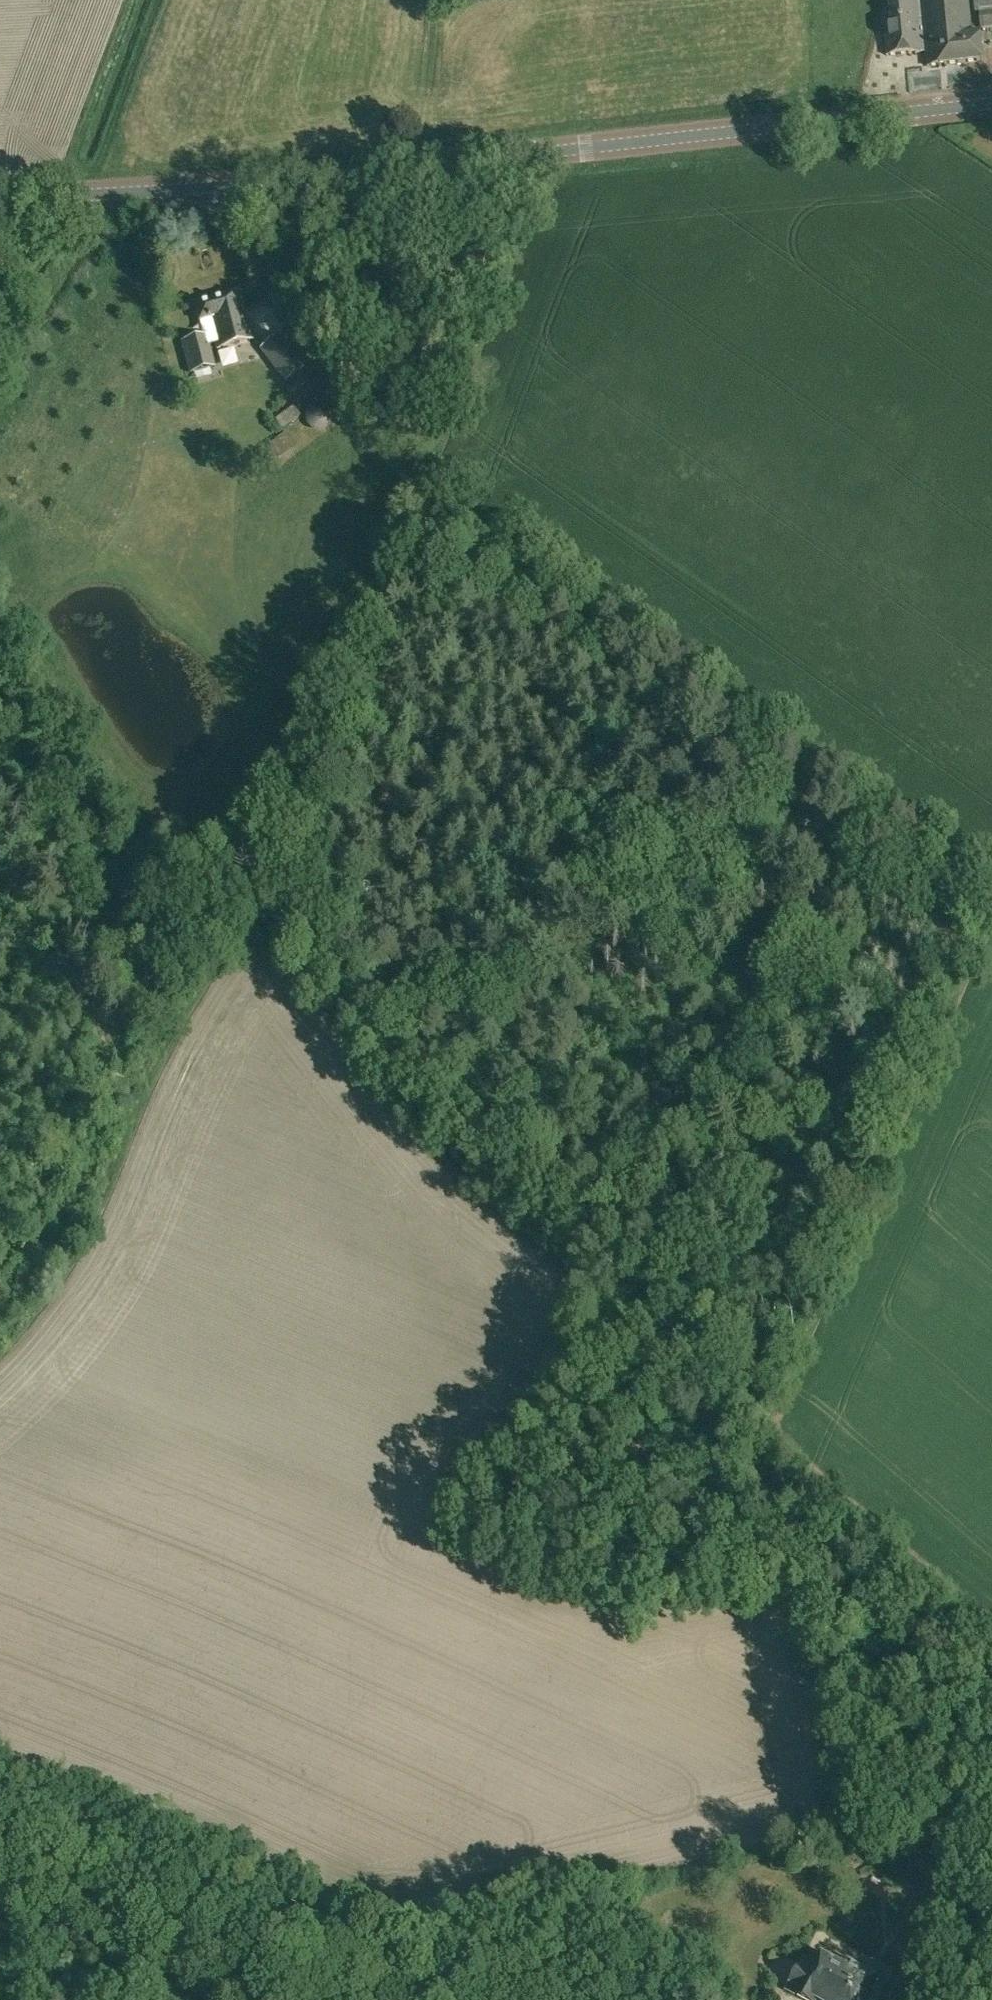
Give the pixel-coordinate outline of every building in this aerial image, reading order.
[(928,66),(938,65),(931,0),(893,0),(895,20),(883,22),(887,55),(926,51),(928,66)] [(938,65),(983,60),(980,32),(972,33),(969,0),(931,0),(938,65)] [(985,28),(991,27),(991,0),(974,0),(975,12),(983,12),(985,28)] [(210,319),(217,346),(252,338),(240,292),(194,304),(199,321),(210,319)] [(268,332),(256,341),(276,372),(290,362),(268,332)] [(182,340),(190,371),(215,365),(207,334),(182,340)] [(332,410),(330,407),(326,404),(323,402),(319,402),(315,402),(311,404),(308,407),(305,410),(304,414),(304,418),(306,422),(308,426),(311,428),(315,430),(319,431),(323,430),(327,428),(330,426),(332,422),(333,418),(333,414),(332,410)] [(275,418),(283,428),(301,415),(293,405),(275,418)] [(249,457),(258,470),(276,458),(280,457),(296,445),(285,429),(269,442),(269,443),(249,457)] [(821,1999),(859,1999),(864,1991),(869,1994),(883,1968),(872,1963),(867,1970),(855,1964),(856,1962),(847,1957),(843,1963),(821,1951),(812,1968),(801,1962),(786,1991),(803,1999),(815,1999),(816,1998),(821,1999)]
